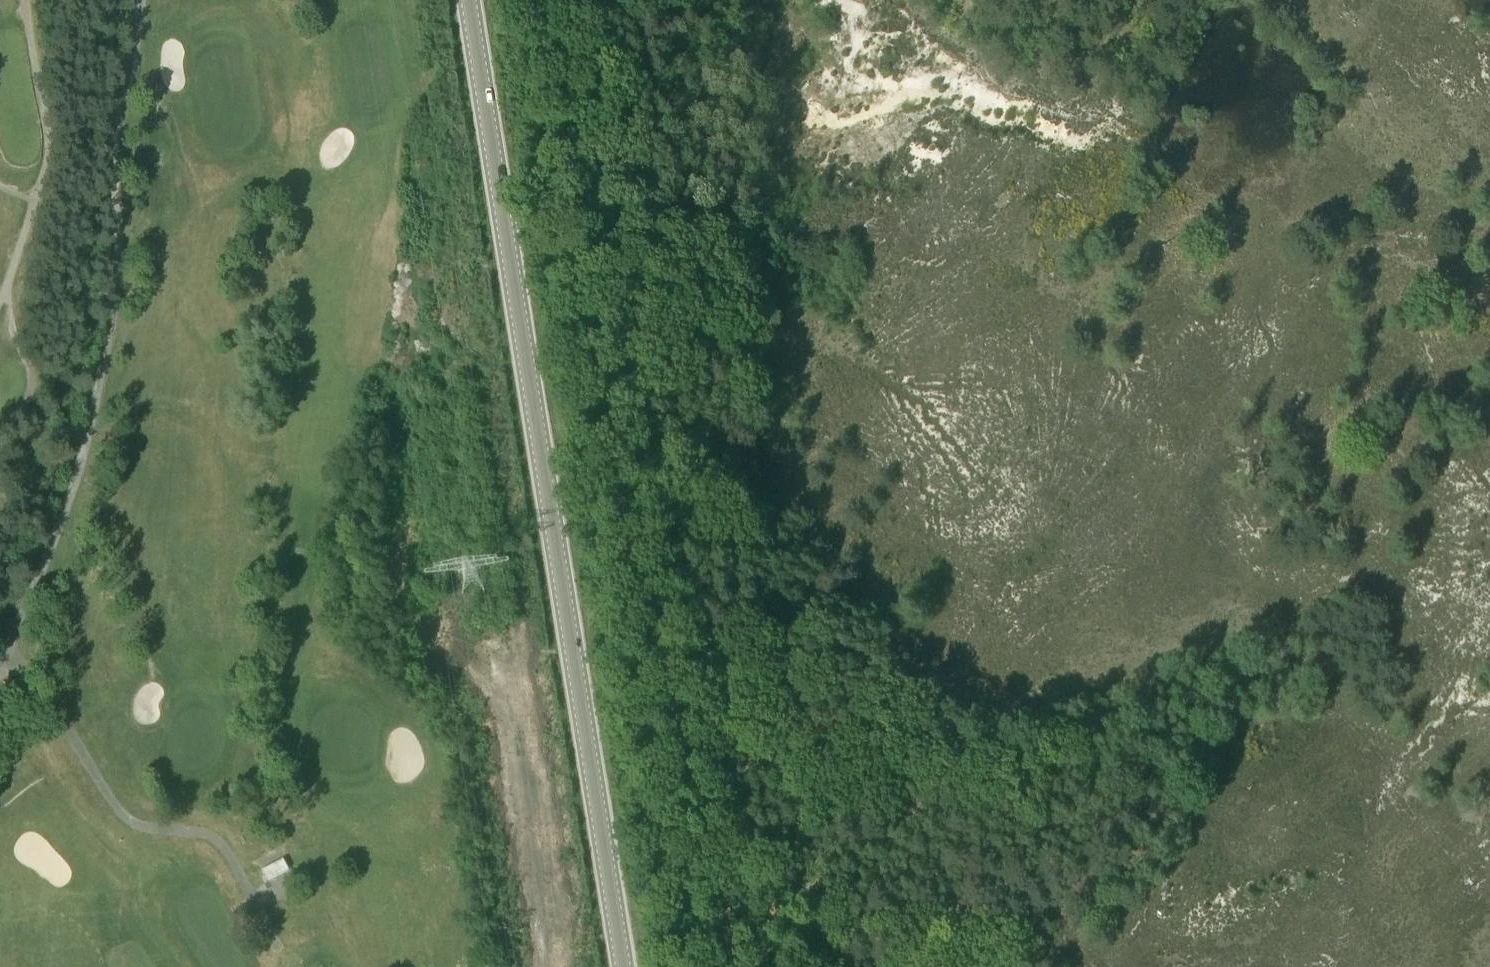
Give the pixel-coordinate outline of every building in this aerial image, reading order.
[(284,860),(263,871),(268,880),(289,869),(284,860)]
